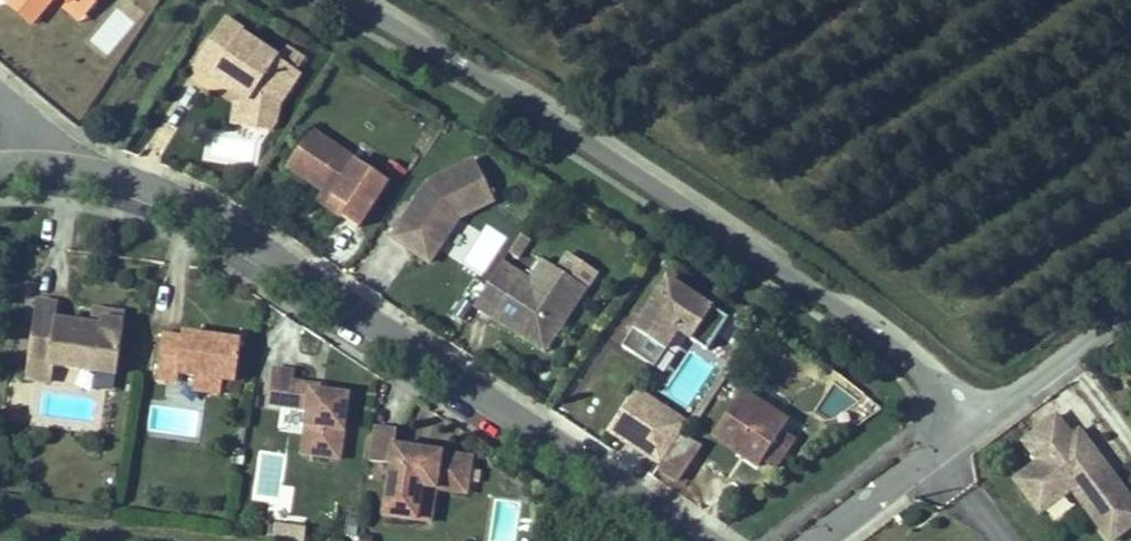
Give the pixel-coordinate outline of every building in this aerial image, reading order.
[(218,67),(212,76),(236,92),(239,88),(246,92),(250,95),(248,107),(245,127),(269,131),(275,123),(280,103),(300,73),(241,34),(243,31),(225,19),(200,55),(218,67)] [(218,67),(200,55),(194,65),(212,76),(218,67)] [(243,97),(246,92),(239,88),(236,92),(243,97)] [(245,127),(248,107),(234,104),(231,125),(245,127)] [(358,228),(388,182),(311,130),(287,167),(348,208),(342,217),(358,228)] [(459,218),(495,201),(475,160),(428,183),(392,238),(429,263),(459,218)] [(483,222),(462,266),(485,277),(507,234),(483,222)] [(503,261),(474,305),(533,345),(547,324),(558,332),(587,289),(543,259),(530,279),(503,261)] [(672,304),(683,288),(667,278),(654,298),(664,305),(672,304)] [(707,350),(728,318),(683,288),(672,304),(664,305),(654,298),(642,316),(632,318),(634,329),(630,335),(622,346),(654,367),(678,331),(707,350)] [(117,375),(124,322),(101,319),(100,327),(91,326),(56,321),(58,305),(37,302),(28,362),(52,366),(117,375)] [(101,319),(124,322),(125,314),(94,310),(91,326),(100,327),(101,319)] [(634,329),(632,318),(624,331),(630,335),(634,329)] [(545,352),(558,332),(547,324),(533,345),(545,352)] [(235,382),(241,341),(183,333),(183,337),(163,334),(157,378),(178,381),(179,373),(195,376),(222,380),(235,382)] [(49,382),(52,366),(28,362),(26,379),(49,382)] [(340,459),(348,396),(324,392),(313,391),(314,386),(292,383),(294,372),(275,369),(270,404),(308,410),(302,454),(340,459)] [(220,394),(222,380),(195,376),(193,390),(220,394)] [(681,435),(688,423),(637,389),(609,431),(661,465),(669,453),(681,435)] [(794,439),(782,432),(788,422),(744,393),(715,437),(759,466),(763,461),(774,468),(794,439)] [(1101,467),(1105,464),(1080,430),(1072,436),(1057,416),(1023,441),(1038,461),(1015,479),(1040,513),(1071,489),(1085,479),(1096,495),(1083,505),(1110,540),(1111,540),(1130,526),(1130,498),(1113,475),(1109,478),(1101,467)] [(478,483),(480,471),(470,470),(472,458),(428,451),(428,456),(419,455),(419,450),(395,446),(398,430),(374,426),(369,461),(391,464),(383,515),(417,520),(422,487),(436,489),(437,481),(449,483),(448,491),(466,494),(469,481),(478,483)] [(687,465),(699,447),(681,435),(669,453),(687,465)] [(676,481),(687,465),(669,453),(661,465),(658,469),(676,481)] [(1113,475),(1105,464),(1101,467),(1109,478),(1113,475)] [(1096,495),(1085,479),(1071,489),(1083,505),(1096,495)] [(448,491),(449,483),(437,481),(436,489),(448,491)] [(431,522),(436,489),(422,487),(417,520),(431,522)] [(522,498),(494,494),(488,540),(517,540),(522,498)] [(306,528),(275,525),(273,540),(274,540),(305,540),(306,528)]
